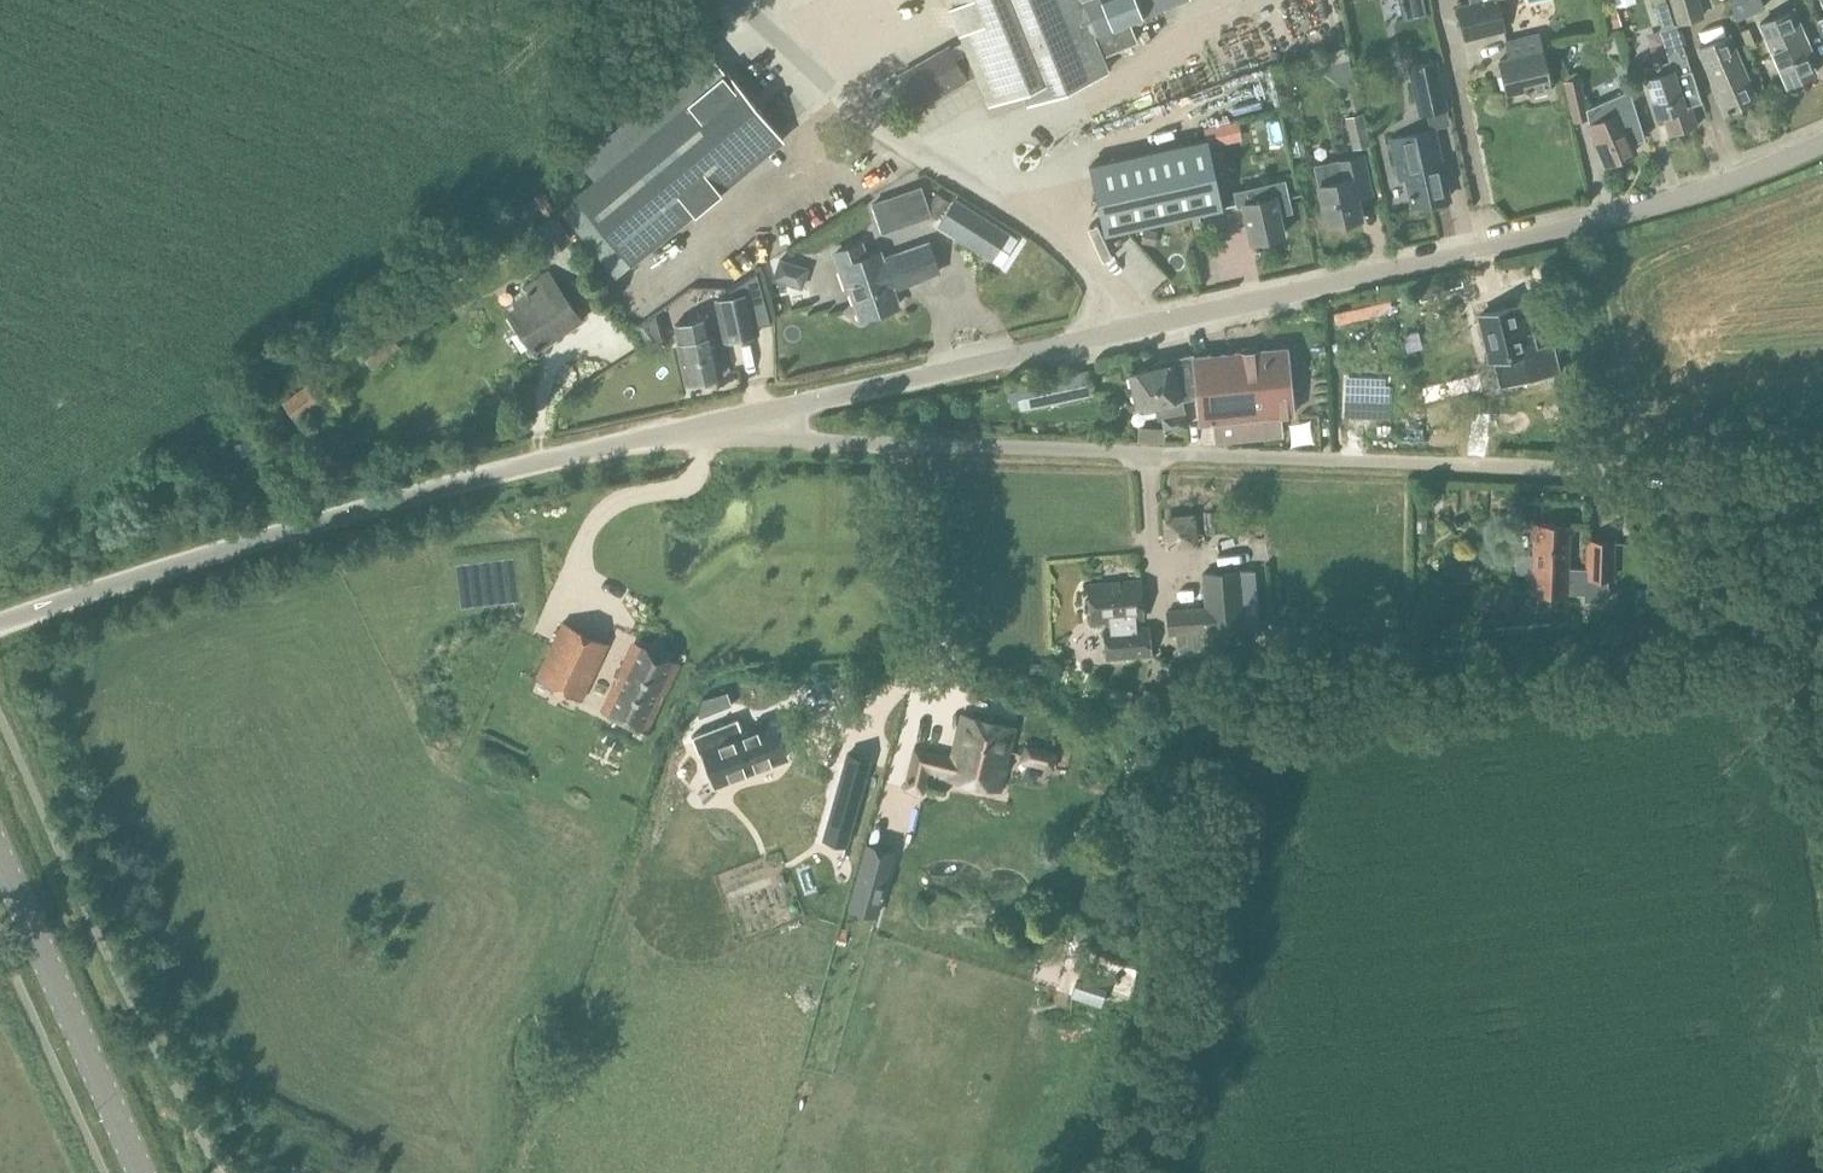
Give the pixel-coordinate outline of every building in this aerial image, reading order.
[(954,58),(964,78),(978,72),(987,95),(1023,80),(1028,95),(1102,64),(1099,56),(1138,41),(1129,21),(1180,0),(948,0),(970,52),(954,58)] [(1504,29),(1497,0),(1471,0),(1472,6),(1458,9),(1465,38),(1504,29)] [(1678,23),(1704,15),(1699,0),(1671,0),(1678,23)] [(1764,6),(1762,0),(1736,0),(1730,3),(1737,18),(1764,6)] [(1646,79),(1657,116),(1664,114),(1670,133),(1696,125),(1686,95),(1682,96),(1676,76),(1691,71),(1676,23),(1674,24),(1667,1),(1655,5),(1662,28),(1659,29),(1669,61),(1644,69),(1646,79)] [(1804,54),(1801,46),(1807,44),(1793,11),(1761,25),(1788,86),(1816,73),(1807,53),(1804,54)] [(1616,12),(1605,15),(1609,29),(1621,26),(1616,12)] [(1505,39),(1509,55),(1498,57),(1506,94),(1533,88),(1534,92),(1552,89),(1539,32),(1505,39)] [(1725,112),(1756,99),(1728,34),(1699,47),(1715,83),(1713,84),(1725,112)] [(945,89),(964,78),(954,58),(948,47),(902,75),(918,103),(944,87),(945,89)] [(1346,49),(1323,55),(1324,64),(1349,58),(1346,49)] [(1447,107),(1437,62),(1411,67),(1420,112),(1447,107)] [(726,70),(576,194),(633,263),(783,139),(726,70)] [(1574,119),(1587,116),(1579,77),(1565,80),(1574,119)] [(806,119),(799,98),(771,108),(779,129),(806,119)] [(1622,118),(1619,112),(1589,125),(1605,163),(1636,150),(1632,141),(1641,137),(1631,114),(1622,118)] [(1370,142),(1369,138),(1363,113),(1345,117),(1353,147),(1370,142)] [(1238,120),(1204,127),(1208,146),(1243,139),(1238,120)] [(1448,198),(1433,129),(1392,138),(1400,176),(1406,175),(1412,206),(1448,198)] [(1204,138),(1090,163),(1105,232),(1219,206),(1204,138)] [(1327,224),(1362,217),(1355,187),(1370,183),(1363,154),(1336,160),(1337,167),(1316,172),(1327,224)] [(1250,241),(1284,233),(1280,213),(1291,210),(1285,181),(1257,187),(1259,199),(1242,203),(1250,241)] [(888,198),(873,203),(882,230),(897,225),(888,198)] [(954,198),(938,225),(1001,264),(1018,237),(954,198)] [(848,287),(851,286),(861,316),(899,303),(893,286),(939,270),(929,242),(883,257),(881,251),(867,255),(864,246),(837,255),(848,287)] [(800,286),(806,269),(779,260),(774,277),(800,286)] [(528,286),(530,289),(504,308),(536,351),(581,319),(547,272),(528,286)] [(749,291),(715,300),(725,339),(759,330),(749,291)] [(1491,359),(1537,348),(1526,302),(1480,313),(1491,359)] [(687,383),(723,375),(711,321),(675,328),(687,383)] [(1194,358),(1194,360),(1197,394),(1200,424),(1216,422),(1217,441),(1282,435),(1280,416),(1293,415),(1286,347),(1194,358)] [(1182,398),(1197,394),(1194,360),(1131,375),(1138,408),(1156,404),(1159,417),(1162,417),(1166,433),(1188,430),(1182,398)] [(1020,408),(1092,393),(1087,370),(1015,385),(1020,408)] [(1398,392),(1354,391),(1354,427),(1399,429),(1398,392)] [(1201,541),(1200,508),(1162,508),(1163,542),(1201,541)] [(1589,593),(1590,568),(1567,567),(1568,524),(1536,524),(1534,592),(1589,593)] [(1615,541),(1590,541),(1590,568),(1589,593),(1589,600),(1608,600),(1608,580),(1614,580),(1615,541)] [(1238,571),(1205,574),(1208,606),(1168,609),(1171,636),(1243,629),(1238,571)] [(1133,619),(1144,618),(1141,579),(1089,584),(1091,596),(1086,600),(1086,607),(1092,610),(1093,623),(1110,621),(1111,633),(1103,634),(1104,653),(1147,649),(1145,630),(1134,631),(1133,619)] [(455,606),(464,618),(481,605),(472,593),(455,606)] [(582,697),(610,640),(567,619),(539,676),(582,697)] [(636,729),(636,728),(639,729),(640,728),(647,731),(681,663),(633,640),(601,709),(608,713),(607,714),(636,729)] [(702,697),(698,713),(699,717),(732,704),(727,690),(702,697)] [(1017,726),(961,713),(946,778),(1001,791),(1017,726)] [(737,718),(692,735),(699,753),(704,751),(717,783),(786,757),(772,721),(743,732),(737,718)] [(914,748),(905,786),(923,791),(932,753),(914,748)] [(847,754),(828,822),(850,828),(851,829),(870,760),(847,754)] [(865,853),(849,909),(868,914),(883,858),(865,853)]
